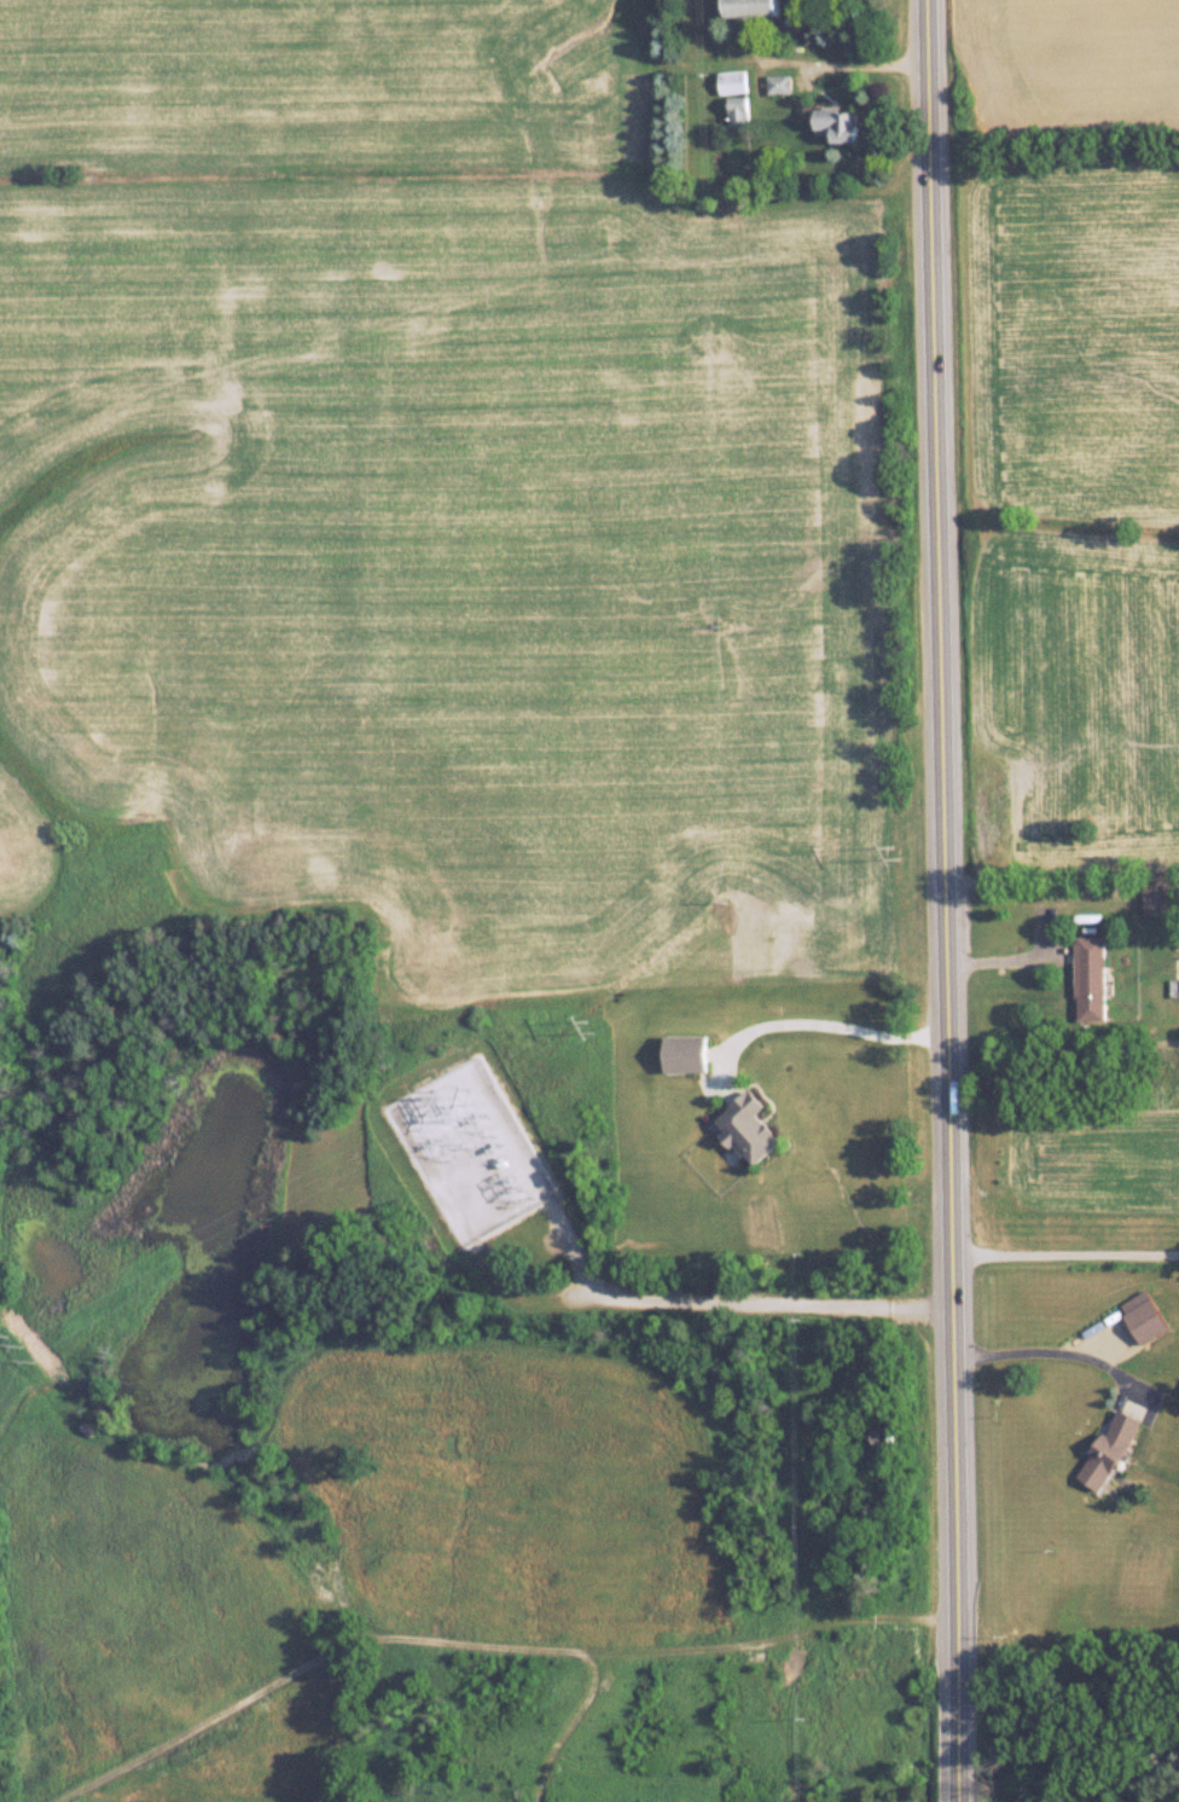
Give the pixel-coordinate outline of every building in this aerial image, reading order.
[(728,15),(781,15),(781,0),(728,0),(728,15)] [(746,70),(719,70),(719,92),(746,92),(746,70)] [(790,74),(766,74),(766,92),(790,92),(790,74)] [(834,141),(859,141),(859,107),(817,107),(817,134),(834,134),(834,141)] [(1106,936),(1077,936),(1077,1020),(1106,1020),(1106,936)] [(707,1036),(664,1036),(664,1072),(707,1072),(707,1036)] [(753,1166),(779,1141),(754,1115),(763,1106),(748,1089),(715,1120),(725,1131),(722,1134),(753,1166)] [(1168,1329),(1144,1289),(1117,1305),(1142,1345),(1168,1329)] [(1106,1492),(1137,1419),(1112,1408),(1081,1482),(1106,1492)] [(899,1446),(898,1428),(872,1430),(874,1448),(899,1446)]
